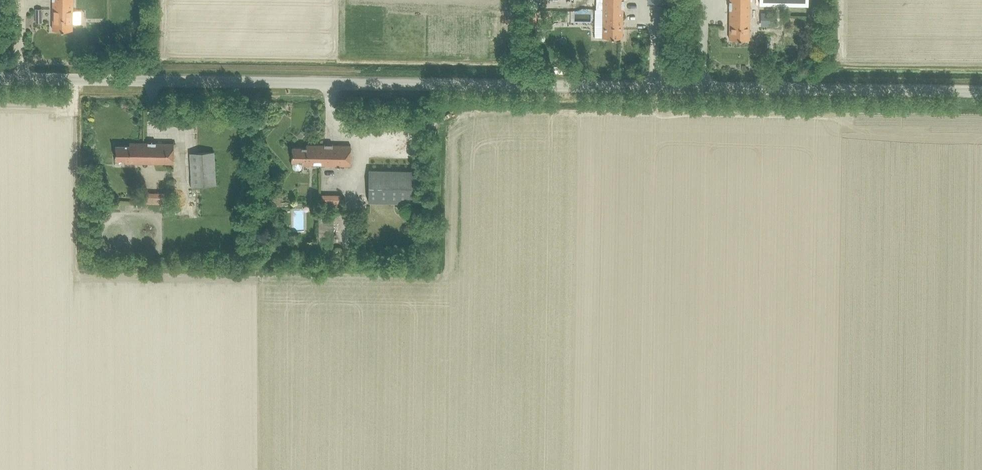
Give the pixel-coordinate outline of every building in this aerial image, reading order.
[(72,0),(52,0),(52,30),(72,30),(72,0)] [(623,0),(603,0),(602,37),(622,38),(623,0)] [(729,39),(749,39),(749,0),(729,0),(729,39)] [(173,164),(174,143),(129,143),(129,146),(115,146),(115,157),(115,160),(125,160),(125,163),(173,164)] [(350,166),(351,146),(306,145),(306,148),(292,148),(292,159),(292,162),(293,162),(293,167),(294,169),(296,170),(300,170),(301,169),(302,167),(302,165),(350,166)] [(191,187),(216,185),(214,152),(189,153),(191,187)] [(369,170),(368,202),(419,202),(419,170),(369,170)] [(164,204),(164,193),(143,193),(143,204),(164,204)] [(341,206),(341,195),(321,194),(321,206),(341,206)]
